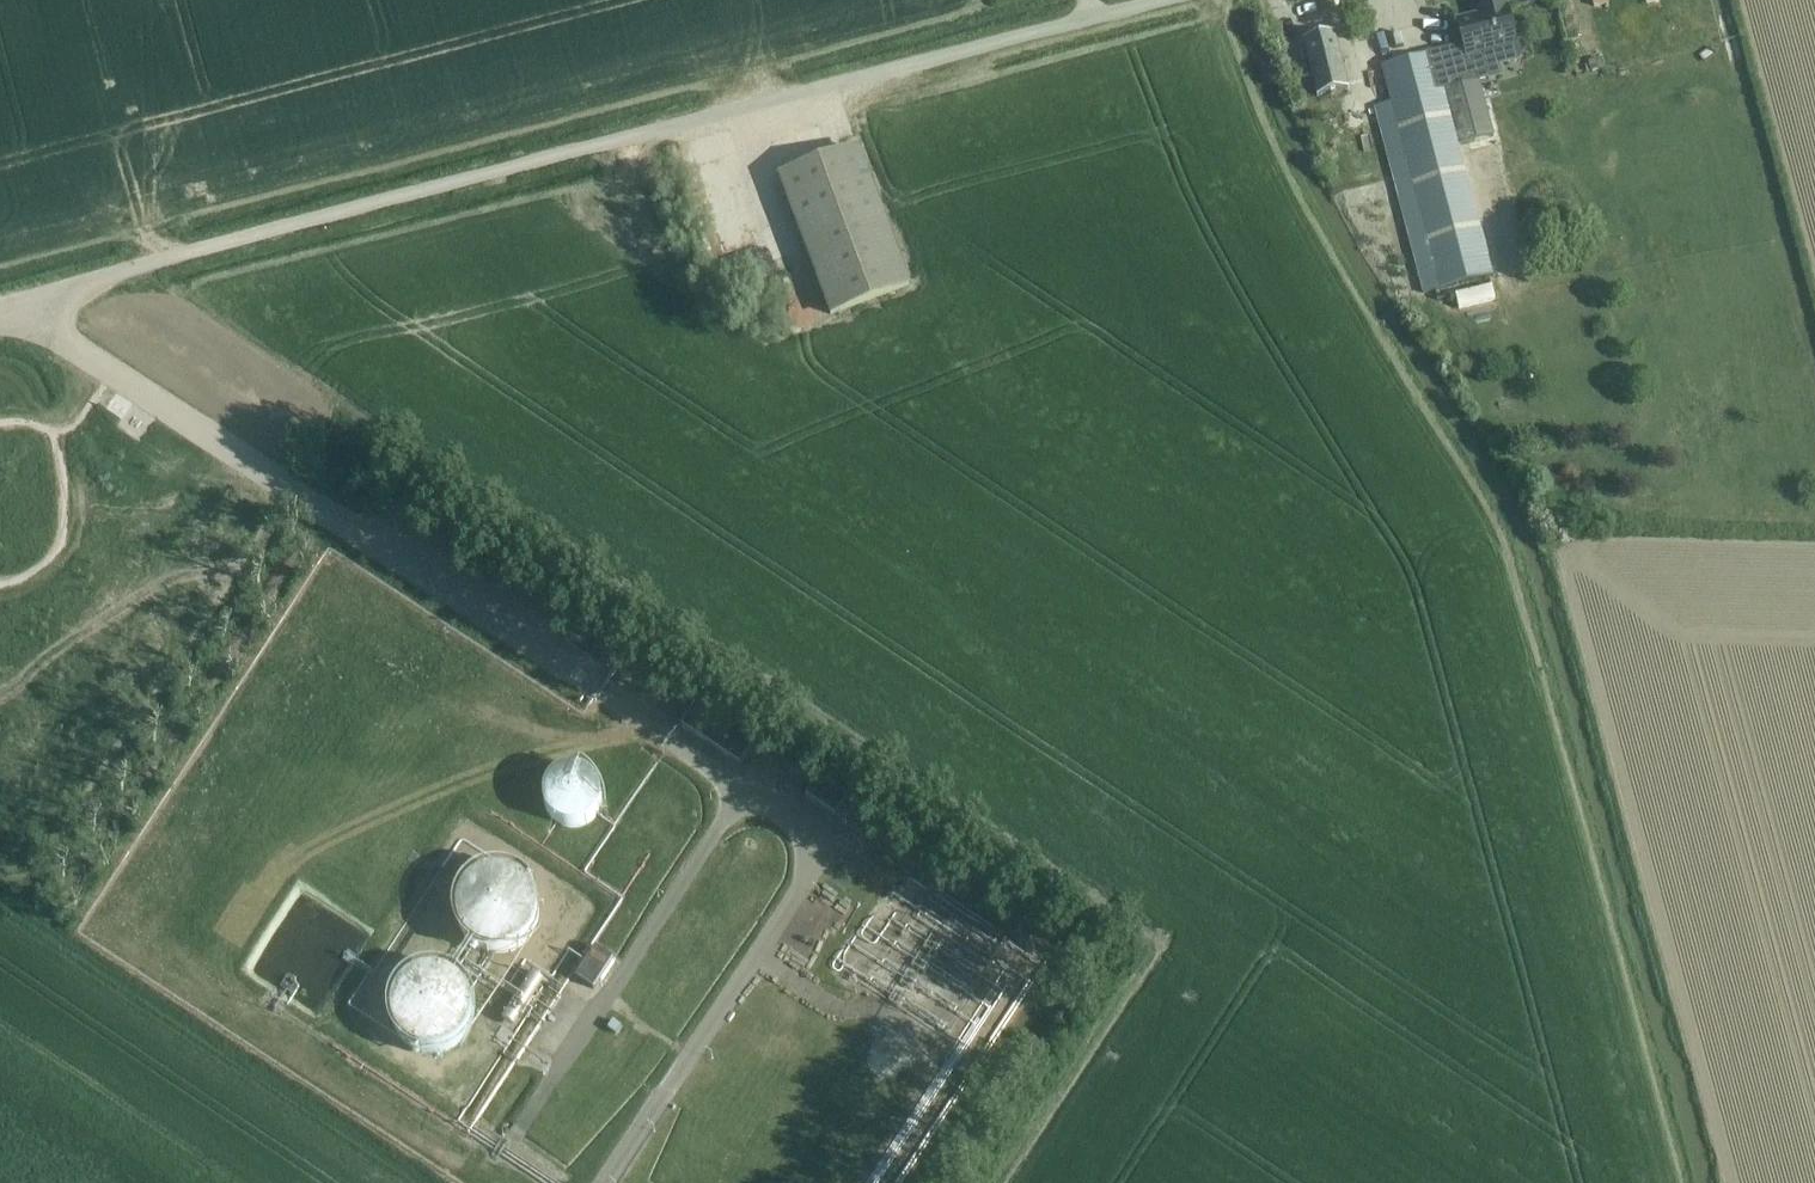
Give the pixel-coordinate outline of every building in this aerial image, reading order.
[(1481,16),(1456,22),(1462,47),(1471,79),(1476,78),(1476,82),(1488,79),(1481,53),(1516,44),(1507,9),(1504,10),(1503,2),(1479,9),(1481,16)] [(1316,96),(1347,88),(1333,32),(1302,40),(1316,96)] [(1391,101),(1375,105),(1424,293),(1492,275),(1457,145),(1491,136),(1476,82),(1476,78),(1471,79),(1462,47),(1382,68),(1391,101)] [(859,150),(780,180),(830,315),(909,285),(859,150)] [(596,799),(597,794),(596,789),(595,784),(592,779),(589,775),(584,770),(580,769),(576,767),(570,766),(565,766),(559,768),(553,771),(550,774),(546,778),(543,783),(541,793),(542,803),(544,808),(548,813),(552,816),(557,819),(562,821),(567,822),(574,822),(579,820),(588,815),(591,811),(594,805),(596,799)] [(536,918),(537,909),(536,900),(534,892),(529,884),(525,879),(519,874),(513,870),(506,867),(496,865),(489,865),(480,867),(472,871),(464,876),(458,883),(454,890),(451,898),(449,908),(450,916),(453,926),(456,933),(461,939),(466,943),(473,948),(480,950),(490,952),(499,952),(507,950),(516,946),(523,940),(530,933),(533,926),(536,918)] [(594,989),(613,960),(595,948),(576,977),(594,989)] [(506,977),(522,990),(539,969),(523,956),(506,977)] [(470,1017),(470,1009),(470,1001),(467,994),(464,987),(459,981),(453,975),(448,972),(439,969),(431,968),(422,968),(415,970),(408,973),(402,978),(397,983),(391,991),(389,999),(387,1009),(388,1017),(390,1025),(394,1031),(399,1038),(404,1043),(413,1048),(420,1050),(427,1051),(436,1050),(442,1049),(452,1044),(458,1039),(464,1032),(467,1025),(470,1017)]
